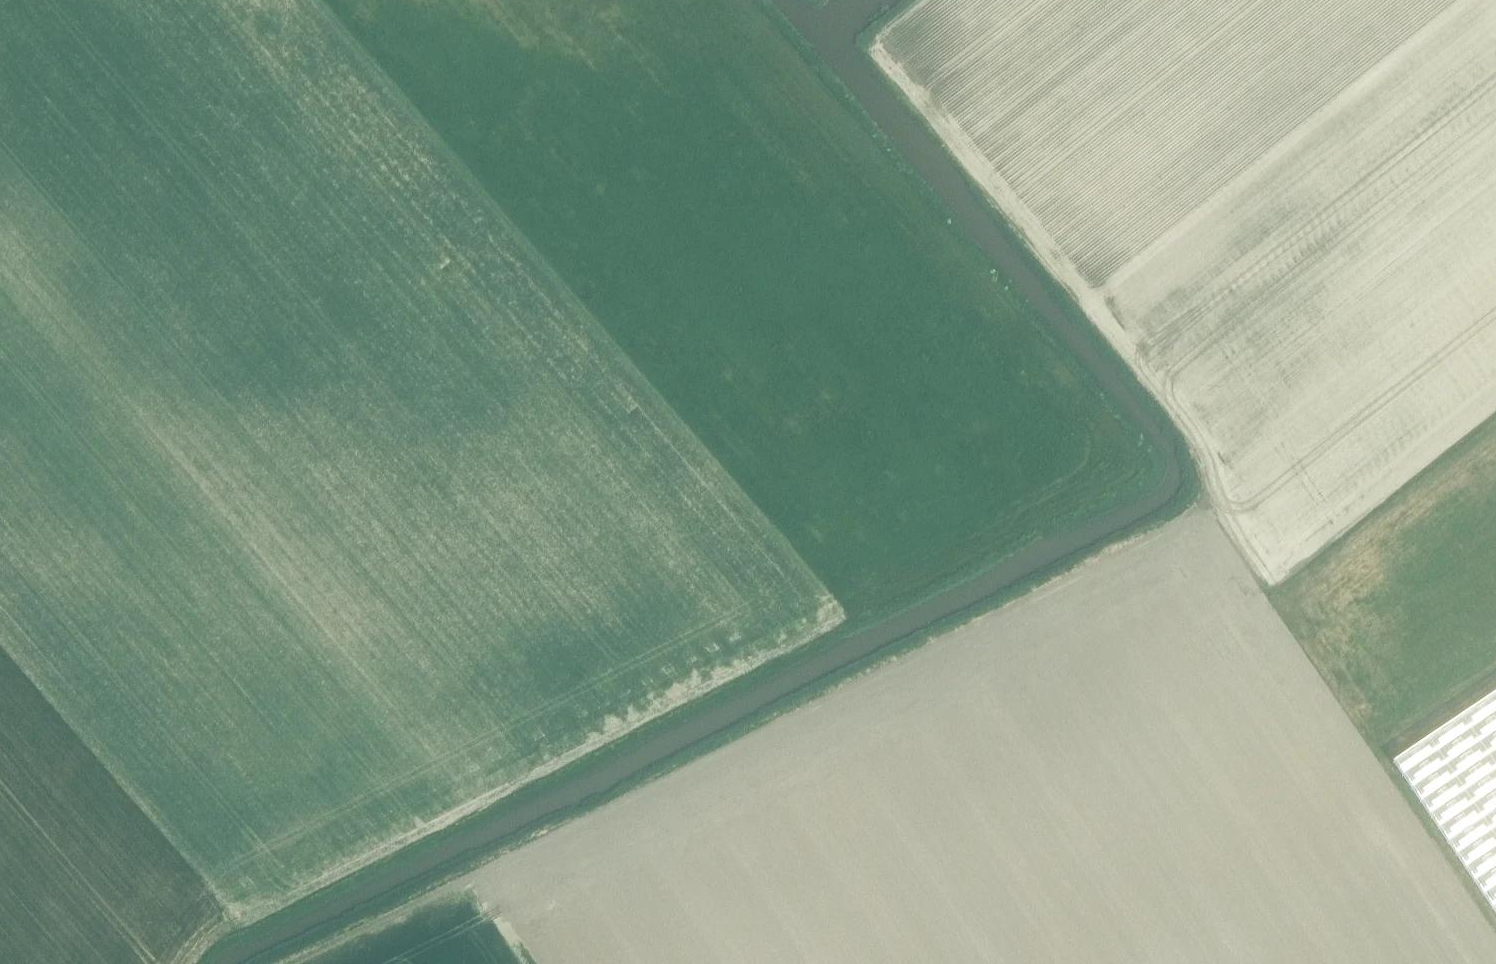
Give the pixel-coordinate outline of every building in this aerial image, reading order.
[(1394,762),(1495,914),(1495,693),(1394,762)]
